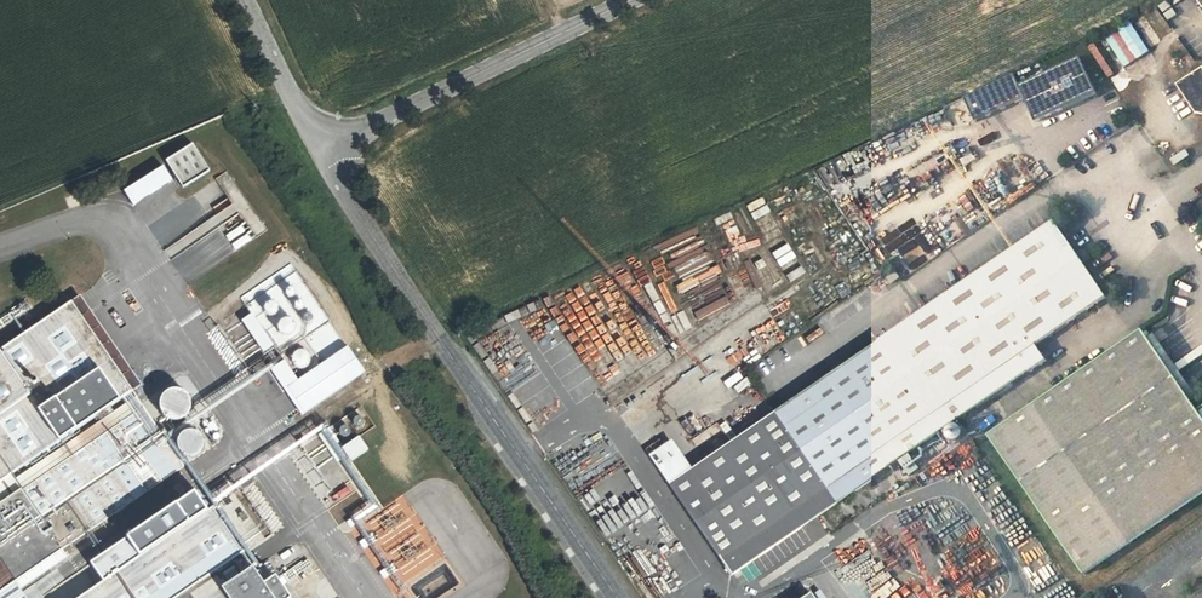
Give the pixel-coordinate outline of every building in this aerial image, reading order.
[(1095,94),(1079,57),(1017,85),(1034,122),(1072,105),(1071,103),(1082,98),(1083,100),(1095,94)] [(1201,67),(1175,84),(1195,113),(1201,115),(1201,67)] [(977,112),(996,104),(993,97),(1014,89),(1010,79),(970,94),(977,112)] [(197,147),(171,164),(188,188),(213,172),(197,147)] [(1001,182),(1016,173),(1009,161),(993,170),(1001,182)] [(160,163),(120,187),(130,204),(170,180),(160,163)] [(770,212),(755,220),(762,233),(777,226),(770,212)] [(957,420),(1044,360),(1034,344),(1103,297),(1050,221),(894,329),(957,420)] [(767,251),(751,259),(768,294),(784,286),(767,251)] [(1077,256),(1084,266),(1092,262),(1084,252),(1077,256)] [(237,316),(261,351),(272,344),(263,332),(272,325),(257,302),(237,316)] [(138,394),(77,305),(0,357),(0,486),(138,394)] [(771,414),(833,504),(957,420),(894,329),(771,414)] [(1126,542),(1201,491),(1201,403),(1193,409),(1142,332),(1034,405),(1126,542)] [(298,414),(365,373),(346,344),(294,376),(282,357),(268,366),(298,414)] [(741,374),(731,380),(737,390),(747,384),(741,374)] [(990,434),(1082,571),(1126,542),(1034,405),(990,434)] [(729,575),(833,504),(771,414),(667,486),(729,575)] [(338,445),(348,461),(367,450),(357,434),(338,445)] [(190,468),(168,438),(1,548),(0,546),(0,597),(190,468)] [(665,443),(646,456),(667,486),(686,473),(665,443)] [(90,597),(290,597),(227,505),(90,597)] [(417,597),(434,597),(431,582),(414,586),(417,597)]
